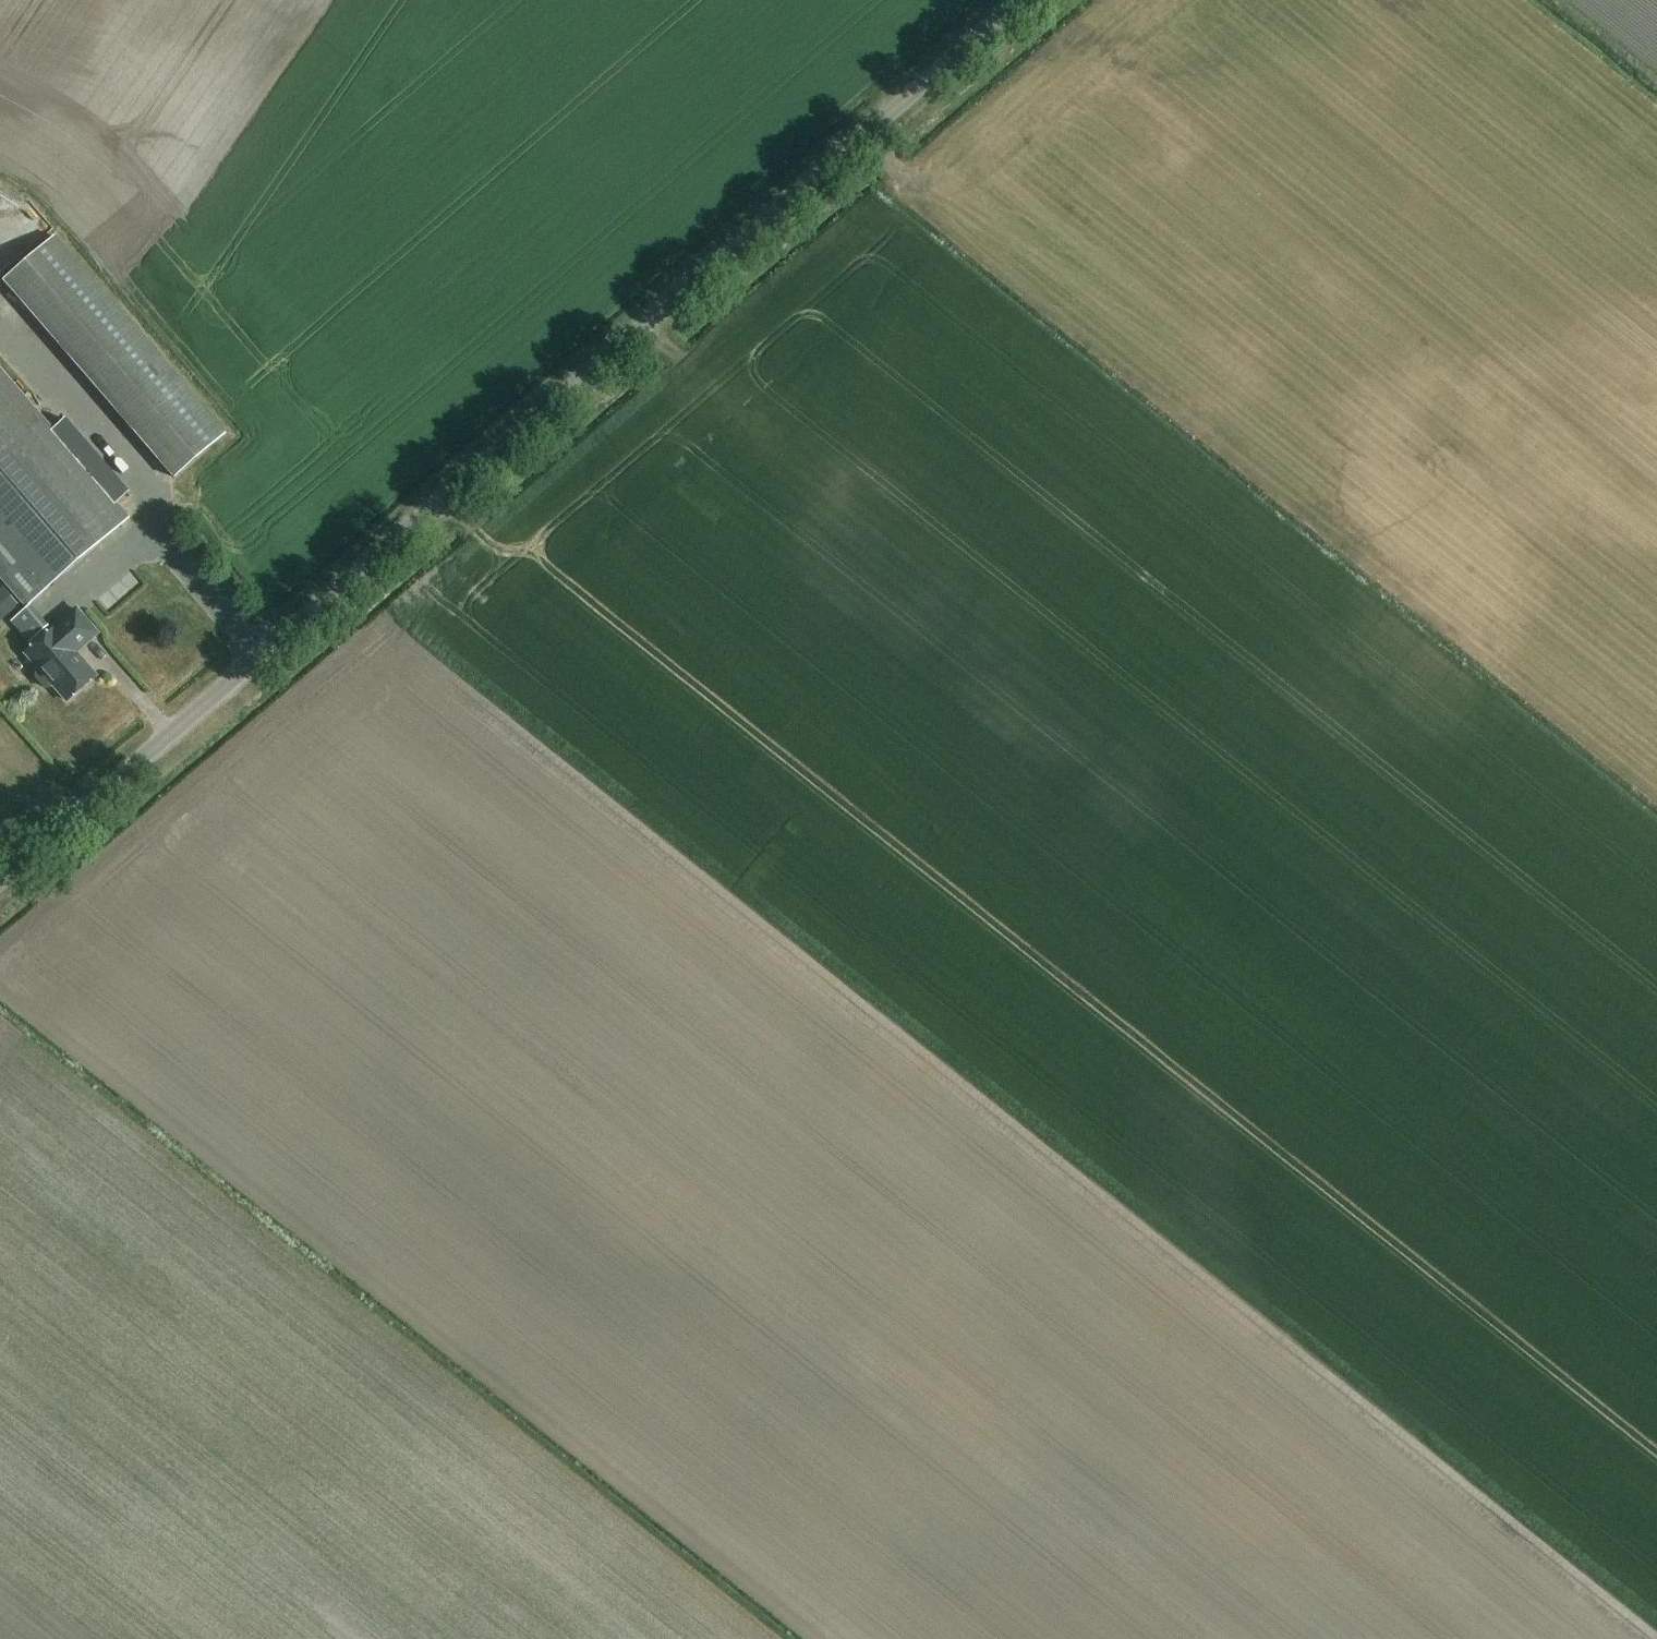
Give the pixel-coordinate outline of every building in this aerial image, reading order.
[(174,479),(225,435),(54,237),(3,280),(174,479)] [(9,331),(0,315),(0,336),(9,331)] [(2,575),(28,605),(126,521),(0,375),(0,577),(2,575)] [(0,590),(0,611),(6,617),(19,606),(3,588),(0,590)] [(11,622),(30,643),(49,626),(31,605),(11,622)] [(97,634),(76,610),(25,653),(39,670),(35,673),(35,678),(44,688),(48,688),(52,685),(67,701),(95,677),(75,653),(97,634)]
